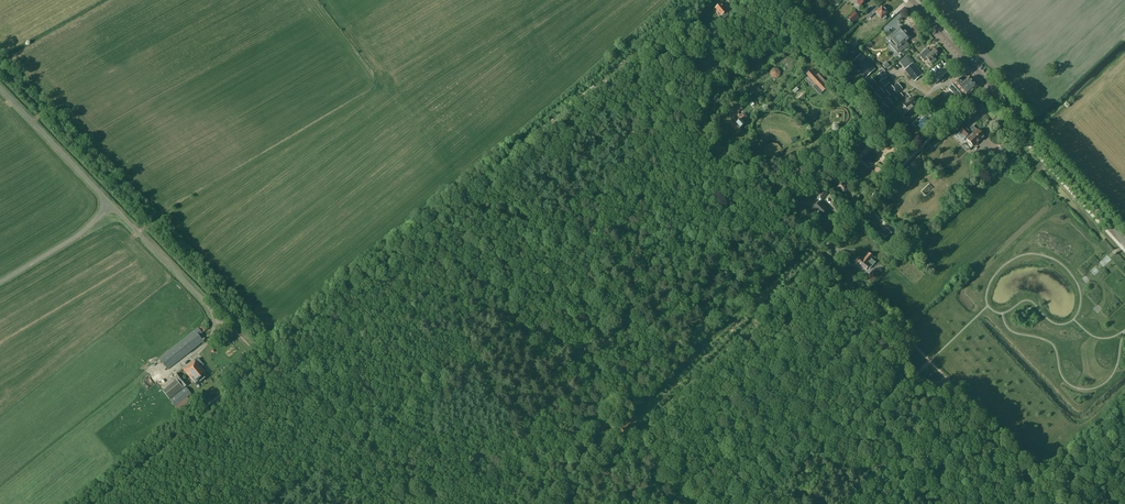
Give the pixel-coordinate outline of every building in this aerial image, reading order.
[(720,5),(716,8),(724,18),(729,15),(720,5)] [(887,12),(887,11),(885,9),(882,6),(879,9),(877,7),(869,14),(872,16),(875,13),(881,19),(881,18),(883,20),(886,17),(884,16),(888,12),(887,12)] [(735,8),(729,13),(731,15),(733,13),(736,17),(739,14),(735,8)] [(847,18),(851,23),(859,17),(854,12),(847,18)] [(911,31),(915,34),(920,29),(916,25),(911,31)] [(909,45),(906,42),(911,37),(900,26),(895,31),(893,33),(888,38),(892,42),(889,45),(898,54),(903,49),(904,49),(909,45)] [(848,44),(859,33),(857,31),(845,42),(848,44)] [(865,46),(865,45),(862,47),(865,50),(867,48),(868,49),(872,45),(869,42),(865,46)] [(850,51),(852,54),(860,47),(857,44),(850,51)] [(919,55),(924,61),(927,58),(932,64),(936,60),(934,57),(938,53),(934,49),(929,53),(926,49),(919,55)] [(833,59),(838,55),(834,51),(829,55),(833,59)] [(874,69),(862,56),(860,54),(852,62),(866,77),(874,69)] [(899,62),(914,80),(921,75),(906,56),(899,62)] [(776,69),(769,75),(776,83),(783,76),(776,69)] [(821,80),(823,78),(818,73),(817,74),(814,70),(810,74),(808,76),(815,84),(812,87),(819,94),(827,87),(821,80)] [(965,74),(964,74),(950,87),(953,91),(952,92),(960,102),(976,87),(965,74)] [(872,79),(867,83),(868,84),(870,87),(872,86),(875,83),(872,79)] [(893,88),(895,91),(897,93),(902,89),(898,83),(892,88),(893,88)] [(868,84),(866,86),(863,89),(866,93),(871,89),(870,87),(868,84)] [(875,93),(876,94),(879,97),(880,96),(880,95),(883,93),(880,89),(875,93)] [(905,119),(914,112),(916,110),(913,106),(916,103),(911,97),(903,104),(908,110),(902,115),(905,119)] [(883,103),(884,104),(887,107),(889,106),(888,105),(891,103),(888,99),(883,103)] [(734,109),(738,113),(742,109),(738,104),(734,109)] [(884,104),(882,105),(883,106),(880,109),(883,112),(888,108),(887,107),(884,104)] [(933,115),(926,107),(923,110),(930,118),(933,115)] [(736,117),(729,123),(738,133),(742,129),(741,128),(744,124),(743,122),(746,119),(742,114),(737,119),(736,117)] [(931,124),(926,119),(925,118),(923,120),(921,119),(918,122),(916,120),(912,124),(916,127),(917,126),(923,132),(931,124)] [(965,138),(966,139),(969,142),(968,143),(971,147),(972,146),(973,146),(977,142),(977,143),(980,140),(984,136),(982,135),(983,134),(980,131),(979,131),(978,130),(976,131),(972,127),(968,130),(964,127),(959,132),(965,138)] [(890,148),(893,145),(888,140),(886,142),(883,145),(888,150),(890,148)] [(1005,155),(1008,151),(1004,146),(994,154),(999,159),(1005,155)] [(876,155),(870,149),(867,152),(869,153),(862,160),(868,167),(874,162),(876,161),(874,158),(876,155)] [(841,182),(836,186),(840,190),(840,189),(844,193),(847,189),(841,182)] [(822,199),(827,194),(823,189),(817,194),(822,199)] [(822,204),(821,205),(819,202),(814,207),(816,210),(821,216),(827,209),(822,204)] [(888,227),(881,234),(883,236),(883,237),(884,238),(884,237),(885,238),(889,234),(889,233),(890,232),(891,230),(888,227)] [(863,259),(860,257),(855,262),(865,270),(867,267),(869,269),(875,262),(871,259),(873,257),(868,252),(863,259)] [(869,275),(874,280),(879,276),(874,271),(869,275)] [(1098,316),(1102,312),(1098,307),(1093,311),(1098,316)] [(197,328),(159,359),(167,369),(202,341),(198,336),(205,330),(201,325),(197,328)] [(192,362),(183,369),(196,385),(208,375),(201,367),(203,365),(198,358),(192,363),(192,362)] [(178,373),(174,376),(183,387),(187,384),(178,373)] [(149,379),(141,385),(147,393),(155,387),(149,379)] [(169,399),(183,388),(177,381),(163,392),(169,399)] [(179,411),(191,402),(187,397),(191,394),(185,387),(170,400),(175,407),(179,411)]
